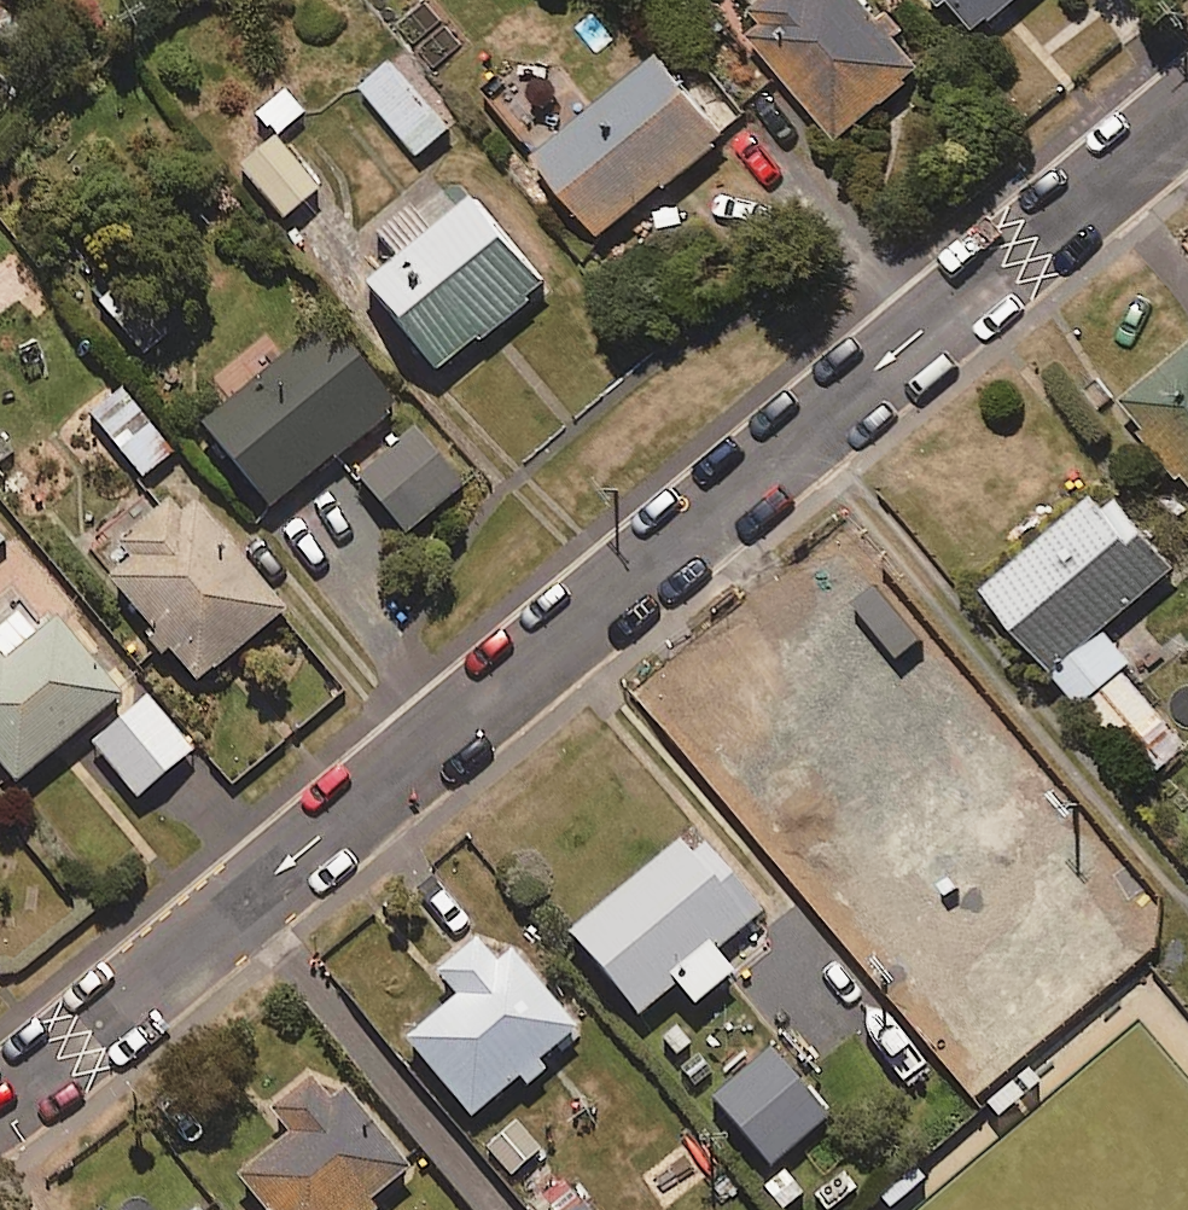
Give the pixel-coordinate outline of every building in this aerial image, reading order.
[(864,0),(754,0),(736,14),(833,136),(918,69),(864,0)] [(975,28),(1008,0),(952,0),(975,28)] [(725,133),(660,50),(534,149),(599,232),(725,133)] [(448,126),(391,59),(361,84),(418,151),(448,126)] [(281,82),(250,112),(276,139),(307,109),(281,82)] [(315,187),(272,137),(238,166),(281,216),(315,187)] [(544,285),(475,193),(427,229),(407,202),(374,227),(398,259),(368,282),(433,369),(544,285)] [(391,408),(323,321),(199,418),(267,505),(391,408)] [(1121,394),(1187,477),(1187,340),(1121,394)] [(457,484),(407,427),(353,474),(403,531),(457,484)] [(1171,566),(1102,483),(982,584),(1144,778),(1185,743),(1092,632),(1171,566)] [(280,606),(178,487),(117,538),(129,553),(105,575),(194,679),(280,606)] [(15,611),(0,622),(0,764),(11,778),(119,692),(56,613),(32,632),(15,611)] [(991,734),(913,639),(743,779),(821,873),(991,734)] [(189,750),(146,695),(90,738),(134,794),(189,750)] [(752,914),(685,833),(567,931),(635,1012),(673,980),(691,1002),(730,969),(712,948),(752,914)] [(572,1025),(487,926),(434,971),(454,994),(404,1037),(469,1114),(572,1025)] [(825,1116),(769,1050),(713,1097),(769,1163),(825,1116)] [(319,1065),(271,1104),(291,1129),(237,1174),(266,1209),(351,1209),(403,1168),(319,1065)] [(1049,1097),(1027,1068),(985,1100),(1007,1129),(1049,1097)] [(877,1196),(887,1209),(908,1209),(935,1191),(918,1167),(877,1196)]
